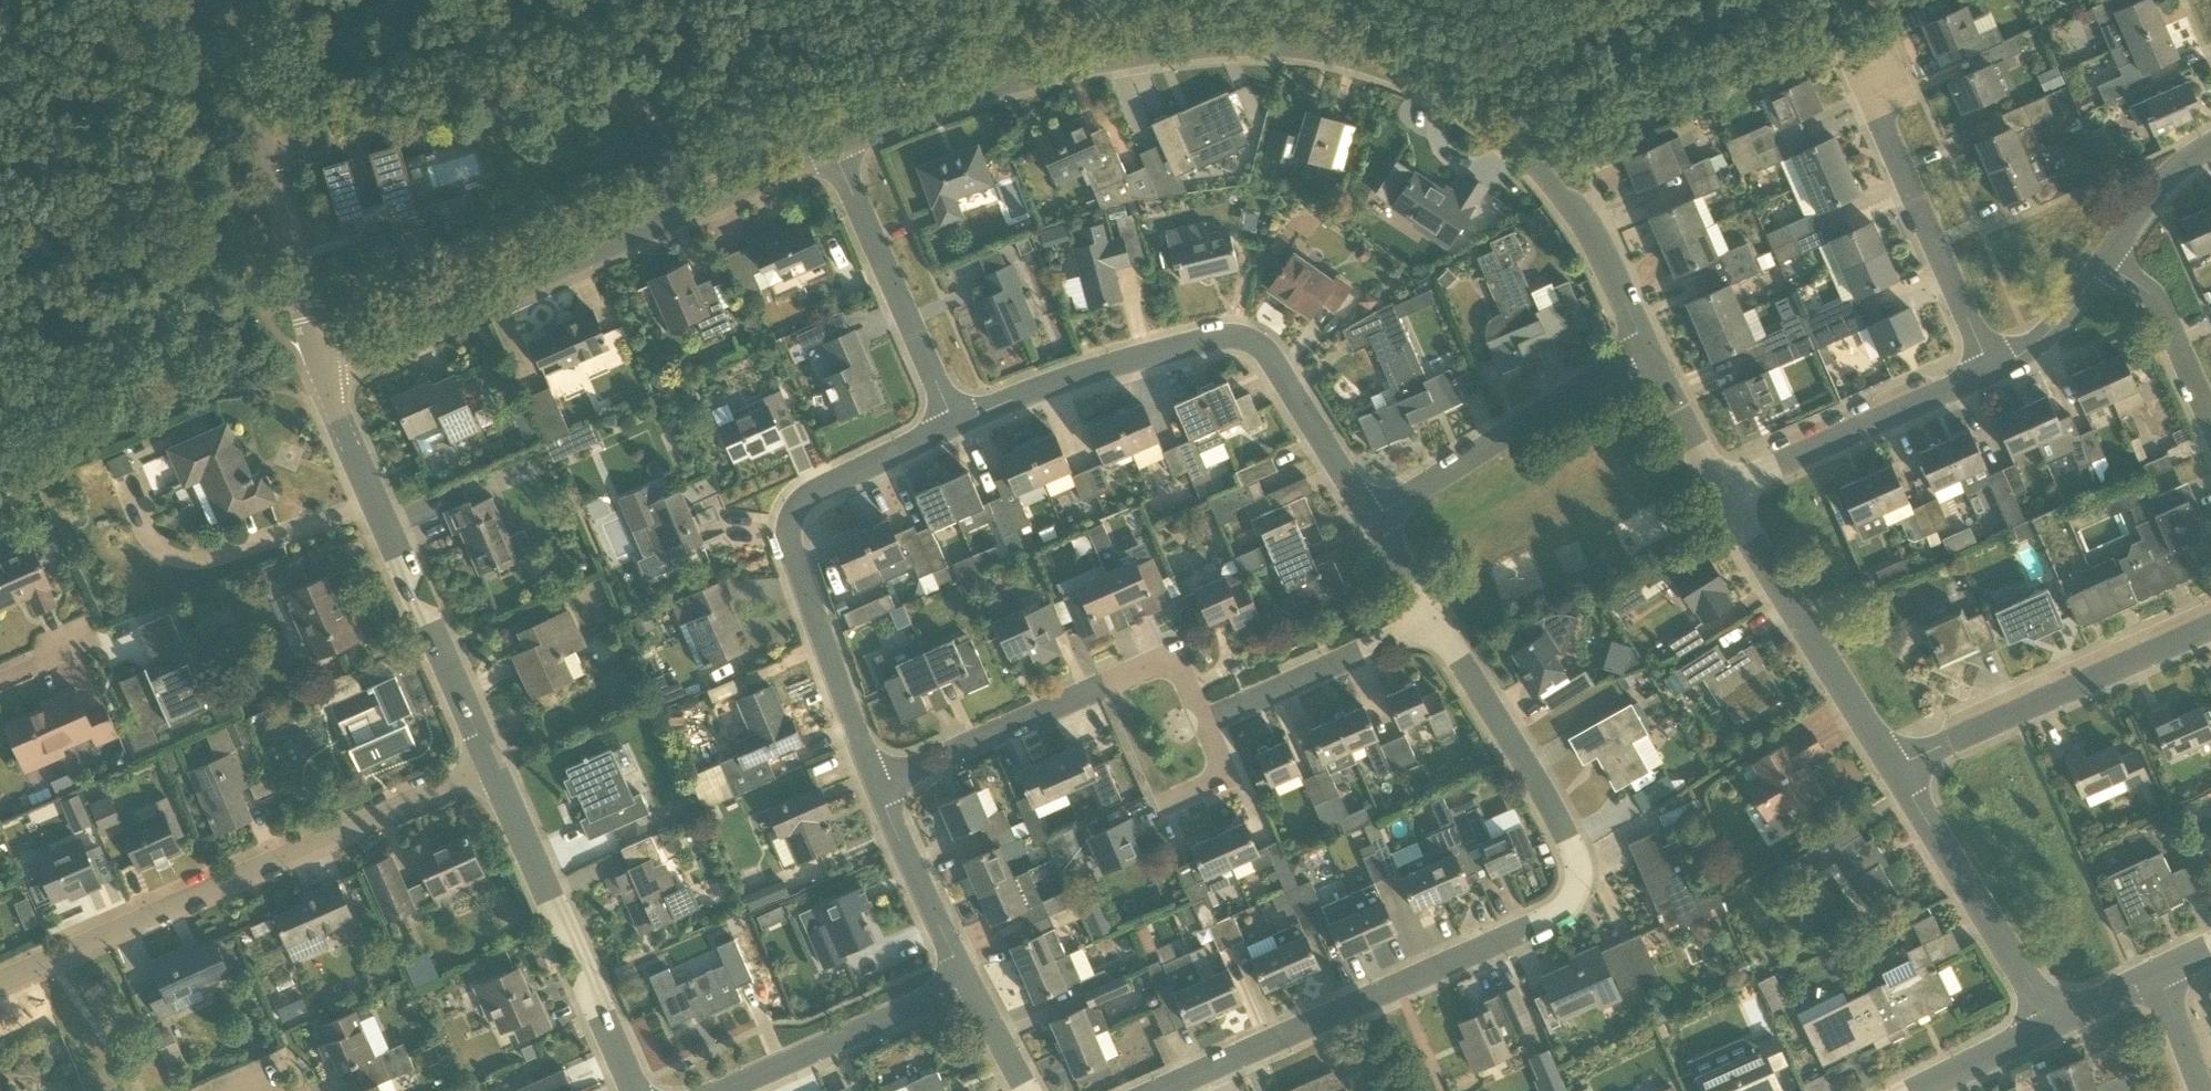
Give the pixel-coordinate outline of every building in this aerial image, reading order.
[(2165,26),(2153,0),(2142,0),(2122,9),(2118,0),(2109,0),(2093,7),(2098,19),(2111,49),(2165,26)] [(2083,26),(2098,19),(2093,7),(2077,14),(2083,26)] [(2004,42),(1998,27),(1988,31),(1979,35),(1967,8),(1924,25),(1937,54),(1962,43),(1969,58),(1986,50),(2004,42)] [(2105,102),(2130,92),(2154,81),(2149,68),(2178,56),(2165,26),(2111,49),(2122,74),(2098,85),(2105,102)] [(2004,42),(1986,50),(1992,64),(1995,62),(1997,61),(2004,58),(2009,69),(2019,64),(2014,54),(2022,50),(2015,37),(2004,42)] [(2005,92),(1992,64),(1975,71),(1950,82),(1963,111),(2005,92)] [(2066,83),(2058,66),(2037,75),(2045,93),(2066,83)] [(1809,79),(1766,98),(1780,127),(1822,108),(1809,79)] [(2197,99),(2189,81),(2130,106),(2138,125),(2148,120),(2155,134),(2193,117),(2190,110),(2187,111),(2184,104),(2197,99)] [(1173,172),(1176,176),(1180,175),(1239,149),(1232,133),(1242,128),(1227,95),(1224,97),(1223,95),(1212,100),(1213,101),(1191,111),(1192,113),(1183,116),(1181,111),(1178,112),(1179,113),(1153,124),(1173,172)] [(1990,173),(2041,150),(2033,132),(2057,122),(2046,96),(2000,116),(2007,131),(1977,143),(1990,173)] [(1355,126),(1334,119),(1308,112),(1301,136),(1274,128),(1265,156),(1290,163),(1294,151),(1296,152),(1295,156),(1333,167),(1342,170),(1355,126)] [(1146,167),(1127,175),(1116,148),(1099,155),(1083,117),(1038,136),(1052,170),(1056,179),(1083,167),(1095,192),(1095,191),(1098,197),(1096,198),(1101,207),(1102,206),(1125,201),(1132,199),(1138,198),(1158,196),(1146,167)] [(2114,152),(2106,132),(2103,126),(2090,132),(2101,158),(2114,152)] [(1736,162),(1783,142),(1776,128),(1750,139),(1747,133),(1726,143),(1729,148),(1729,149),(1735,163),(1736,162)] [(1834,137),(1793,156),(1804,184),(1847,165),(1834,137)] [(1638,189),(1680,171),(1667,141),(1626,160),(1638,189)] [(1790,157),(1783,142),(1736,162),(1742,175),(1762,166),(1763,169),(1781,161),(1790,157)] [(395,232),(424,223),(423,218),(400,143),(370,152),(385,201),(364,207),(349,159),(324,166),(345,237),(371,230),(369,223),(390,217),(395,232)] [(957,198),(994,185),(979,145),(918,167),(933,207),(934,207),(941,225),(964,216),(957,198)] [(1165,163),(1165,162),(1158,146),(1140,153),(1146,167),(1158,196),(1188,192),(1180,175),(1176,176),(1173,172),(1169,173),(1165,163)] [(1011,157),(1002,148),(992,157),(1002,167),(1011,157)] [(2055,174),(2052,175),(2041,150),(1990,173),(2004,204),(2033,191),(2040,205),(2081,186),(2074,169),(2056,177),(2055,174)] [(1723,153),(1710,158),(1716,171),(1728,166),(1723,153)] [(1690,182),(1716,171),(1710,158),(1710,157),(1684,169),(1690,182)] [(1804,184),(1817,212),(1838,203),(1860,193),(1847,165),(1804,184)] [(1723,187),(1716,171),(1690,182),(1697,198),(1723,187)] [(1450,243),(1486,187),(1470,177),(1455,199),(1416,173),(1394,207),(1450,243)] [(1663,246),(1705,228),(1692,199),(1651,218),(1663,246)] [(2210,250),(2210,216),(2208,208),(2181,219),(2197,256),(2210,250)] [(1768,234),(1774,248),(1785,243),(1823,226),(1817,212),(1788,225),(1778,229),(1768,234)] [(1239,269),(1234,247),(1230,231),(1209,236),(1205,221),(1166,231),(1170,246),(1175,267),(1179,266),(1183,280),(1204,275),(1205,277),(1206,277),(1205,274),(1214,272),(1215,275),(1239,269)] [(778,282),(786,278),(825,262),(807,222),(781,233),(782,237),(771,242),(767,233),(750,240),(764,269),(771,266),(778,282)] [(1123,299),(1115,270),(1132,265),(1124,236),(1108,240),(1103,222),(1079,229),(1083,247),(1074,249),(1086,291),(1072,295),(1077,310),(1074,311),(1074,312),(1090,307),(1123,299)] [(1872,222),(1830,241),(1842,269),(1885,250),(1872,222)] [(1819,246),(1830,241),(1823,226),(1785,243),(1774,248),(1780,262),(1791,257),(1800,253),(1801,254),(1819,246)] [(1705,228),(1663,246),(1676,274),(1718,256),(1705,228)] [(1540,309),(1518,260),(1526,256),(1515,231),(1491,242),(1494,250),(1494,251),(1537,349),(1576,332),(1566,309),(1579,303),(1569,280),(1554,287),(1560,300),(1540,309)] [(1728,268),(1758,255),(1752,240),(1722,254),(1728,268)] [(1842,269),(1854,297),(1872,290),(1897,278),(1885,250),(1842,269)] [(1525,354),(1537,349),(1494,251),(1477,258),(1510,331),(1487,341),(1502,373),(1528,361),(1528,360),(1527,361),(1525,354)] [(1296,252),(1291,259),(1270,290),(1296,308),(1299,305),(1313,315),(1322,302),(1335,311),(1352,287),(1338,278),(1336,280),(1296,252)] [(1758,257),(1763,268),(1763,269),(1776,264),(1770,252),(1768,253),(1758,257)] [(1758,255),(1728,268),(1734,283),(1760,272),(1754,257),(1758,255)] [(1030,333),(1021,313),(1011,290),(1024,284),(1015,263),(986,276),(994,294),(979,301),(982,306),(984,305),(989,316),(985,318),(998,347),(1030,333)] [(732,325),(717,292),(701,299),(687,268),(652,284),(673,331),(698,321),(705,337),(732,325)] [(1700,331),(1742,313),(1730,285),(1688,303),(1700,331)] [(1366,291),(1359,302),(1371,311),(1379,300),(1366,291)] [(1791,295),(1777,301),(1786,321),(1800,314),(1791,295)] [(1377,310),(1425,419),(1464,402),(1449,369),(1427,379),(1405,329),(1393,302),(1377,310)] [(1850,316),(1844,302),(1805,319),(1811,333),(1850,316)] [(1743,363),(1791,342),(1784,328),(1767,336),(1755,308),(1742,313),(1700,331),(1713,360),(1737,349),(1743,363)] [(1885,319),(1867,326),(1881,355),(1923,336),(1910,308),(1885,319)] [(609,347),(593,310),(562,324),(563,328),(532,342),(547,374),(609,347)] [(1413,424),(1425,419),(1377,310),(1344,330),(1345,331),(1354,352),(1373,344),(1398,401),(1359,418),(1373,450),(1416,431),(1413,424)] [(1850,316),(1811,333),(1818,348),(1828,344),(1857,331),(1850,316)] [(818,343),(826,339),(820,326),(812,330),(818,343)] [(830,358),(832,357),(839,372),(822,379),(840,418),(880,401),(869,374),(865,376),(859,364),(868,360),(855,331),(825,344),(830,358)] [(1780,399),(1767,371),(1797,357),(1791,342),(1743,363),(1750,377),(1726,389),(1738,418),(1780,399)] [(1835,360),(1828,344),(1818,348),(1826,365),(1835,360)] [(2096,365),(2112,401),(2138,389),(2122,353),(2096,365)] [(2085,412),(2112,401),(2096,365),(2069,376),(2085,412)] [(480,431),(464,395),(455,375),(433,385),(428,372),(426,373),(430,382),(394,397),(411,436),(443,421),(453,443),(480,431)] [(1242,417),(1247,430),(1263,423),(1250,393),(1236,399),(1228,381),(1201,392),(1217,428),(1242,417)] [(768,389),(771,395),(782,390),(779,384),(768,389)] [(546,442),(571,432),(551,387),(526,398),(546,442)] [(686,408),(700,401),(694,388),(681,394),(686,408)] [(785,398),(782,390),(771,395),(770,395),(773,403),(785,398)] [(1223,443),(1217,428),(1201,392),(1175,404),(1191,440),(1178,446),(1189,470),(1193,481),(1210,473),(1201,453),(1223,443)] [(2022,407),(2038,443),(2047,463),(2060,457),(2052,437),(2065,431),(2048,395),(2022,407)] [(1117,415),(1132,451),(1159,439),(1143,404),(1117,415)] [(784,443),(779,430),(767,405),(736,419),(719,426),(736,461),(765,448),(766,451),(784,443)] [(2011,455),(2038,443),(2022,407),(1995,419),(2011,455)] [(525,438),(537,433),(526,409),(515,414),(525,438)] [(1106,463),(1132,451),(1117,415),(1090,427),(1106,463)] [(595,421),(571,432),(546,442),(554,461),(603,439),(595,421)] [(224,521),(273,499),(262,476),(254,480),(253,477),(249,479),(227,428),(173,451),(187,482),(204,475),(224,521)] [(1944,442),(1959,478),(1986,466),(1970,430),(1944,442)] [(2081,435),(2092,462),(2103,486),(2115,480),(2105,457),(2093,430),(2081,435)] [(1028,445),(1044,482),(1071,470),(1055,434),(1028,445)] [(2090,492),(2103,486),(2092,462),(2081,435),(2068,441),(2090,492)] [(2130,441),(2139,461),(2144,458),(2147,457),(2139,437),(2130,441)] [(1933,490),(1959,478),(1944,442),(1918,453),(1933,490)] [(1019,493),(1044,482),(1028,445),(1002,457),(1010,475),(996,481),(1003,496),(1002,497),(1018,531),(1032,525),(1021,499),(1021,498),(1019,493)] [(1175,477),(1189,470),(1178,446),(1164,452),(1166,457),(1175,477)] [(116,478),(135,470),(127,453),(108,461),(116,478)] [(2140,466),(2145,479),(2173,467),(2167,454),(2140,466)] [(1242,486),(1247,484),(1248,484),(1258,479),(1278,470),(1272,456),(1236,472),(1242,485),(1242,486)] [(2003,469),(2015,496),(2027,491),(2016,463),(2003,469)] [(1087,470),(1098,495),(1112,489),(1101,464),(1087,470)] [(1888,524),(1914,513),(1913,509),(1909,501),(1893,464),(1867,476),(1882,513),(1888,524)] [(2025,520),(2015,496),(2003,469),(1987,476),(2010,527),(2025,520)] [(1084,501),(1098,495),(1087,470),(1073,476),(1084,501)] [(943,483),(959,519),(985,507),(969,471),(943,483)] [(1856,525),(1882,513),(1867,476),(1840,488),(1856,525)] [(2149,497),(2156,494),(2160,492),(2154,478),(2143,482),(2149,497)] [(1316,521),(1298,481),(1270,493),(1277,508),(1252,520),(1259,535),(1263,533),(1267,546),(1237,559),(1244,575),(1308,546),(1300,528),(1316,521)] [(1247,485),(1254,500),(1265,495),(1259,481),(1249,485),(1248,484),(1247,484),(1247,485)] [(933,531),(959,519),(943,483),(916,494),(930,527),(918,532),(935,572),(947,566),(948,566),(933,531)] [(2137,525),(2143,538),(2152,559),(2180,547),(2180,548),(2205,537),(2181,484),(2144,502),(2131,508),(2138,525),(2137,525)] [(681,490),(658,501),(651,486),(619,499),(645,557),(657,552),(661,562),(704,543),(704,542),(703,542),(692,517),(689,518),(685,510),(695,505),(694,504),(687,507),(680,492),(681,491),(681,490)] [(524,531),(510,537),(493,497),(473,505),(471,500),(445,512),(455,534),(463,531),(467,541),(466,541),(481,574),(496,567),(498,570),(534,555),(524,531)] [(1024,546),(1018,531),(1002,497),(989,503),(996,519),(1004,537),(1010,552),(1024,546)] [(1925,504),(1937,531),(1950,525),(1938,498),(1925,504)] [(1937,531),(1925,504),(1913,509),(1914,513),(1924,536),(1925,537),(1927,536),(1937,531)] [(1135,560),(1123,565),(1102,518),(1085,525),(1106,572),(1121,605),(1140,597),(1147,614),(1172,602),(1153,558),(1137,565),(1135,560)] [(903,530),(903,532),(896,535),(889,519),(863,531),(879,567),(910,554),(920,578),(927,594),(941,587),(939,585),(934,572),(935,572),(918,532),(917,532),(914,525),(903,530)] [(2038,533),(2032,519),(2013,528),(2019,542),(2038,533)] [(1957,532),(1964,547),(1976,541),(1969,526),(1957,532)] [(852,579),(879,567),(863,531),(836,543),(852,579)] [(53,597),(48,588),(52,586),(32,544),(0,558),(0,602),(28,590),(38,613),(56,605),(53,597)] [(1316,566),(1308,546),(1275,561),(1287,590),(1294,587),(1300,602),(1305,600),(1307,606),(1326,598),(1323,592),(1344,583),(1333,558),(1316,566)] [(2193,576),(2180,548),(2180,547),(2152,559),(2123,572),(2136,602),(2193,576)] [(1044,549),(1036,553),(1042,566),(1050,563),(1044,549)] [(1262,620),(1244,581),(1235,559),(1227,562),(1226,564),(1225,565),(1224,567),(1223,569),(1223,571),(1223,573),(1224,576),(1196,589),(1197,591),(1184,597),(1200,634),(1214,628),(1211,622),(1230,614),(1237,631),(1262,620)] [(1877,571),(1883,584),(1910,572),(1904,559),(1877,571)] [(1707,622),(1733,604),(1724,591),(1728,589),(1710,560),(1676,582),(1695,610),(1698,609),(1707,622)] [(1102,613),(1121,605),(1106,572),(1077,585),(1082,596),(1068,603),(1085,641),(1110,630),(1102,613)] [(2080,627),(2136,602),(2123,572),(2067,597),(2080,627)] [(343,613),(327,577),(286,595),(301,628),(308,625),(321,657),(362,639),(349,610),(343,613)] [(961,581),(967,594),(975,590),(969,577),(961,581)] [(713,663),(743,650),(734,630),(740,627),(720,582),(688,596),(697,617),(693,619),(713,663)] [(2036,637),(2064,625),(2048,588),(1995,611),(1997,615),(1986,620),(1995,639),(2005,634),(2009,643),(2026,635),(2037,639),(2037,638),(2036,637)] [(891,610),(896,608),(890,594),(865,605),(871,619),(874,618),(891,610)] [(891,610),(899,628),(912,623),(904,604),(896,608),(891,610)] [(1035,663),(1061,652),(1053,636),(1065,631),(1055,608),(1027,620),(1022,609),(994,621),(1011,661),(1012,660),(1010,654),(1028,646),(1035,663)] [(196,623),(190,609),(177,615),(184,629),(196,623)] [(534,697),(554,688),(575,678),(571,669),(582,663),(576,651),(587,646),(570,609),(528,628),(537,646),(515,656),(534,697)] [(1995,639),(1986,620),(1983,612),(1964,621),(1960,613),(1926,628),(1941,663),(1974,648),(1978,656),(1998,647),(1995,639)] [(1534,695),(1553,683),(1567,674),(1565,670),(1566,670),(1556,653),(1566,655),(1577,617),(1566,614),(1559,613),(1549,615),(1544,616),(1534,622),(1527,631),(1533,641),(1514,653),(1524,669),(1519,672),(1534,695)] [(170,614),(167,615),(139,627),(151,655),(153,654),(160,670),(150,675),(148,670),(147,670),(148,673),(123,684),(122,681),(121,682),(142,730),(206,702),(195,677),(198,676),(170,614)] [(1679,657),(1705,641),(1696,626),(1670,643),(1679,657)] [(991,682),(974,643),(969,632),(953,639),(925,652),(940,685),(959,677),(966,693),(991,682)] [(1624,675),(1625,672),(1632,649),(1632,646),(1611,640),(1603,668),(1624,675)] [(1675,695),(1685,689),(1686,690),(1706,676),(1739,727),(1784,697),(1774,680),(1769,683),(1763,674),(1768,671),(1753,646),(1745,651),(1743,649),(1739,652),(1740,654),(1729,661),(1718,644),(1664,679),(1675,695)] [(921,693),(940,685),(925,652),(897,665),(899,671),(884,677),(903,721),(928,710),(921,693)] [(1570,680),(1579,695),(1596,685),(1586,670),(1570,680)] [(407,723),(407,724),(401,711),(410,707),(396,676),(364,690),(355,671),(309,691),(317,711),(331,705),(360,770),(417,746),(407,723)] [(1430,717),(1438,734),(1454,727),(1437,690),(1436,691),(1437,692),(1422,698),(1415,683),(1388,695),(1403,728),(1430,717)] [(108,708),(87,717),(74,687),(52,697),(55,705),(7,726),(26,769),(63,753),(61,748),(94,734),(99,746),(120,736),(108,708)] [(776,777),(767,756),(801,742),(792,719),(787,721),(772,687),(764,690),(763,688),(757,691),(758,693),(739,701),(748,721),(728,730),(734,742),(735,742),(740,754),(690,777),(705,809),(736,795),(776,777)] [(1382,746),(1378,739),(1363,705),(1337,717),(1352,751),(1365,745),(1379,776),(1404,765),(1393,741),(1382,746)] [(1663,762),(1647,733),(1632,705),(1571,739),(1584,762),(1601,753),(1605,760),(1602,762),(1607,772),(1605,773),(1609,779),(1611,778),(1617,788),(1648,771),(1648,770),(1663,762)] [(2200,707),(2171,720),(2166,707),(2150,714),(2169,758),(2210,739),(2210,732),(2200,707)] [(1326,763),(1352,751),(1337,717),(1310,729),(1326,763)] [(227,725),(227,727),(237,747),(254,740),(245,718),(227,725)] [(1808,803),(1824,792),(1817,781),(1811,785),(1798,763),(1822,749),(1812,732),(1789,746),(1787,744),(1756,764),(1764,777),(1749,785),(1770,819),(1805,798),(1808,803)] [(1393,741),(1404,765),(1417,760),(1406,735),(1393,741)] [(1300,774),(1286,739),(1259,751),(1265,766),(1254,771),(1254,770),(1253,771),(1262,791),(1300,774)] [(1030,795),(1017,801),(1030,830),(1036,844),(1049,839),(1043,824),(1034,806),(1093,780),(1105,807),(1122,799),(1106,762),(1093,767),(1083,743),(1019,771),(1030,795)] [(2150,782),(2145,771),(2136,751),(2120,758),(2114,745),(2086,757),(2080,745),(2064,752),(2083,795),(2123,778),(2129,791),(2150,782)] [(115,753),(112,761),(116,770),(130,764),(124,749),(115,753)] [(613,749),(589,759),(587,757),(584,758),(586,761),(567,769),(589,816),(581,820),(590,840),(651,814),(642,793),(633,796),(613,749)] [(248,781),(235,752),(219,760),(191,772),(218,833),(250,820),(234,787),(248,781)] [(1484,752),(1470,758),(1476,770),(1489,764),(1484,752)] [(1420,762),(1408,768),(1417,786),(1429,781),(1420,762)] [(1315,774),(1326,799),(1327,799),(1336,820),(1349,815),(1328,768),(1315,774)] [(80,788),(73,772),(52,781),(59,797),(80,788)] [(1315,805),(1326,799),(1315,774),(1303,779),(1315,805)] [(786,866),(798,860),(799,862),(836,846),(829,831),(832,829),(830,824),(827,826),(823,817),(832,814),(820,788),(770,810),(782,836),(774,839),(786,866)] [(985,838),(1012,826),(1004,809),(988,817),(976,790),(942,805),(955,837),(980,826),(985,838)] [(61,801),(74,832),(92,824),(79,794),(61,801)] [(110,794),(90,804),(105,836),(125,826),(110,794)] [(183,834),(175,814),(167,797),(157,801),(158,802),(136,812),(141,823),(123,831),(140,868),(158,860),(156,855),(164,852),(166,857),(180,850),(175,838),(183,834)] [(1325,826),(1336,821),(1329,804),(1327,800),(1315,806),(1325,826)] [(1456,824),(1464,843),(1476,838),(1494,876),(1508,870),(1511,875),(1523,870),(1521,864),(1537,857),(1523,825),(1507,832),(1506,831),(1505,832),(1505,833),(1493,838),(1476,801),(1451,812),(1456,824)] [(1079,863),(1078,859),(1097,851),(1105,870),(1140,854),(1131,836),(1137,833),(1131,819),(1099,834),(1093,820),(1047,841),(1061,872),(1079,863)] [(1256,869),(1273,862),(1274,861),(1267,846),(1258,850),(1245,821),(1218,833),(1232,866),(1251,857),(1256,869)] [(1443,899),(1423,855),(1398,866),(1377,821),(1364,827),(1372,844),(1376,852),(1387,877),(1399,871),(1416,910),(1443,899)] [(1477,871),(1464,843),(1456,824),(1426,836),(1432,850),(1423,855),(1443,899),(1469,887),(1465,877),(1477,871)] [(979,891),(1013,877),(1000,847),(1017,840),(1012,826),(985,838),(991,851),(966,861),(979,891)] [(1662,919),(1666,929),(1724,904),(1719,893),(1699,902),(1673,843),(1664,846),(1658,832),(1629,844),(1636,860),(1640,858),(1658,899),(1654,901),(1660,914),(1658,914),(1661,920),(1662,919)] [(1207,876),(1232,866),(1218,833),(1192,845),(1198,856),(1176,865),(1204,928),(1209,925),(1216,922),(1205,897),(1209,895),(1207,891),(1212,889),(1207,876)] [(1815,885),(1833,874),(1861,918),(1899,894),(1876,857),(1882,852),(1873,838),(1866,842),(1861,834),(1843,845),(1836,834),(1798,858),(1815,885)] [(482,872),(468,836),(431,853),(426,842),(410,849),(422,876),(426,874),(434,892),(482,872)] [(690,884),(677,890),(666,867),(656,871),(653,863),(663,859),(653,836),(622,850),(623,851),(652,838),(661,858),(652,862),(652,861),(608,880),(615,895),(623,891),(642,933),(677,917),(678,919),(700,908),(690,884)] [(101,885),(95,871),(81,839),(52,851),(54,856),(39,863),(54,900),(70,893),(72,898),(87,892),(80,877),(94,871),(100,886),(101,885)] [(1375,883),(1387,877),(1376,852),(1364,858),(1375,883)] [(2165,910),(2185,901),(2163,854),(2110,877),(2122,901),(2104,909),(2116,933),(2153,916),(2154,918),(2158,916),(2156,910),(2164,906),(2165,910)] [(389,922),(417,909),(393,855),(365,867),(389,922)] [(1024,927),(1035,922),(1059,912),(1057,907),(1048,911),(1043,900),(1027,907),(1013,877),(979,891),(993,923),(1017,911),(1024,927)] [(752,893),(758,907),(790,894),(784,880),(752,893)] [(330,945),(324,932),(354,919),(338,881),(313,892),(313,893),(314,893),(316,898),(276,916),(294,960),(330,945)] [(1299,886),(1308,907),(1320,901),(1311,881),(1299,886)] [(1347,894),(1371,945),(1397,933),(1375,883),(1347,894)] [(1294,912),(1308,907),(1299,886),(1286,892),(1294,912)] [(827,923),(810,932),(826,968),(847,958),(844,953),(873,940),(867,927),(870,926),(868,922),(865,923),(860,910),(872,905),(863,887),(819,906),(827,923)] [(1371,945),(1347,894),(1335,900),(1336,905),(1324,910),(1344,957),(1371,945)] [(1100,901),(1082,909),(1095,938),(1113,930),(1100,901)] [(783,904),(758,914),(764,928),(789,917),(783,904)] [(1067,955),(1054,928),(1080,917),(1075,905),(1059,912),(1035,922),(1040,934),(1011,948),(1022,974),(1067,955)] [(1182,921),(1194,916),(1189,906),(1178,911),(1182,921)] [(34,911),(21,916),(27,929),(40,923),(34,911)] [(1932,914),(1914,923),(1924,943),(1942,934),(1932,914)] [(1222,920),(1233,945),(1245,940),(1234,915),(1222,920)] [(1220,951),(1233,945),(1222,920),(1216,922),(1209,925),(1220,951)] [(1306,934),(1305,934),(1299,922),(1273,934),(1278,946),(1279,946),(1293,979),(1320,967),(1306,934)] [(1157,948),(1147,925),(1135,930),(1145,954),(1157,948)] [(1641,934),(1620,943),(1639,984),(1659,975),(1641,934)] [(670,969),(651,977),(672,1026),(703,1012),(705,1016),(742,999),(737,986),(751,980),(753,983),(754,982),(736,940),(718,947),(726,965),(677,985),(670,969)] [(146,987),(148,991),(160,1017),(176,1010),(171,999),(230,973),(216,942),(187,954),(185,948),(153,962),(160,980),(146,987)] [(1611,977),(1615,975),(1622,991),(1639,984),(1620,943),(1600,952),(1598,947),(1572,959),(1576,967),(1561,973),(1560,971),(1544,978),(1560,1016),(1546,1022),(1551,1033),(1571,1024),(1566,1013),(1597,999),(1594,993),(1613,984),(1618,996),(1619,996),(1611,977)] [(1929,1014),(1953,1002),(1924,943),(1907,951),(1915,969),(1867,992),(1891,1042),(1907,1035),(1903,1027),(1919,1019),(1917,1015),(1927,1010),(1929,1014)] [(1228,968),(1217,972),(1205,945),(1189,952),(1216,1013),(1243,1001),(1228,968)] [(1267,991),(1293,979),(1279,946),(1278,946),(1253,957),(1267,991)] [(432,951),(407,957),(414,983),(439,977),(432,951)] [(1216,1013),(1189,952),(1188,952),(1188,951),(1163,962),(1162,959),(1149,964),(1163,996),(1175,990),(1190,1025),(1216,1013)] [(1111,982),(1110,981),(1105,969),(1082,979),(1070,953),(1067,955),(1022,974),(1034,1001),(1068,985),(1080,980),(1085,992),(1084,992),(1085,994),(1111,982)] [(522,1039),(551,1027),(539,999),(534,1001),(519,968),(482,986),(502,1031),(516,1025),(522,1039)] [(1124,975),(1110,981),(1111,982),(1085,994),(1090,1005),(1093,1004),(1130,988),(1124,975)] [(1774,976),(1758,983),(1772,1012),(1788,1004),(1774,976)] [(1501,1035),(1532,1022),(1516,987),(1484,1001),(1489,1011),(1462,1023),(1473,1049),(1467,1052),(1475,1070),(1510,1054),(1501,1035)] [(1877,1049),(1891,1042),(1867,992),(1802,1023),(1823,1066),(1847,1054),(1845,1050),(1856,1045),(1857,1049),(1873,1041),(1877,1049)] [(1177,1029),(1168,1009),(1165,1003),(1153,1009),(1164,1035),(1177,1029)] [(1101,1008),(1088,1013),(1086,1007),(1051,1022),(1063,1049),(1097,1034),(1097,1033),(1109,1028),(1101,1008)] [(356,1011),(344,1016),(324,1025),(331,1041),(320,1046),(326,1059),(334,1055),(341,1072),(376,1056),(356,1011)] [(163,1054),(180,1046),(173,1032),(156,1040),(163,1054)] [(1097,1034),(1063,1049),(1074,1075),(1108,1060),(1097,1034)] [(1773,1072),(1789,1065),(1775,1034),(1755,1042),(1759,1053),(1699,1079),(1704,1090),(1782,1090),(1773,1072)] [(386,1066),(410,1056),(404,1043),(380,1054),(386,1066)] [(522,1048),(527,1061),(538,1056),(533,1043),(522,1048)] [(1538,1077),(1545,1090),(1567,1090),(1548,1049),(1530,1057),(1529,1057),(1538,1077)] [(391,1079),(415,1068),(410,1056),(386,1066),(391,1079)] [(2095,1086),(2085,1058),(2050,1071),(2058,1090),(2082,1090),(2095,1086)] [(565,1069),(518,1089),(519,1090),(574,1090),(565,1069)] [(950,1083),(945,1085),(938,1070),(907,1084),(907,1085),(908,1085),(911,1090),(953,1090),(950,1083)] [(1333,1071),(1288,1090),(1341,1090),(1333,1071)]
